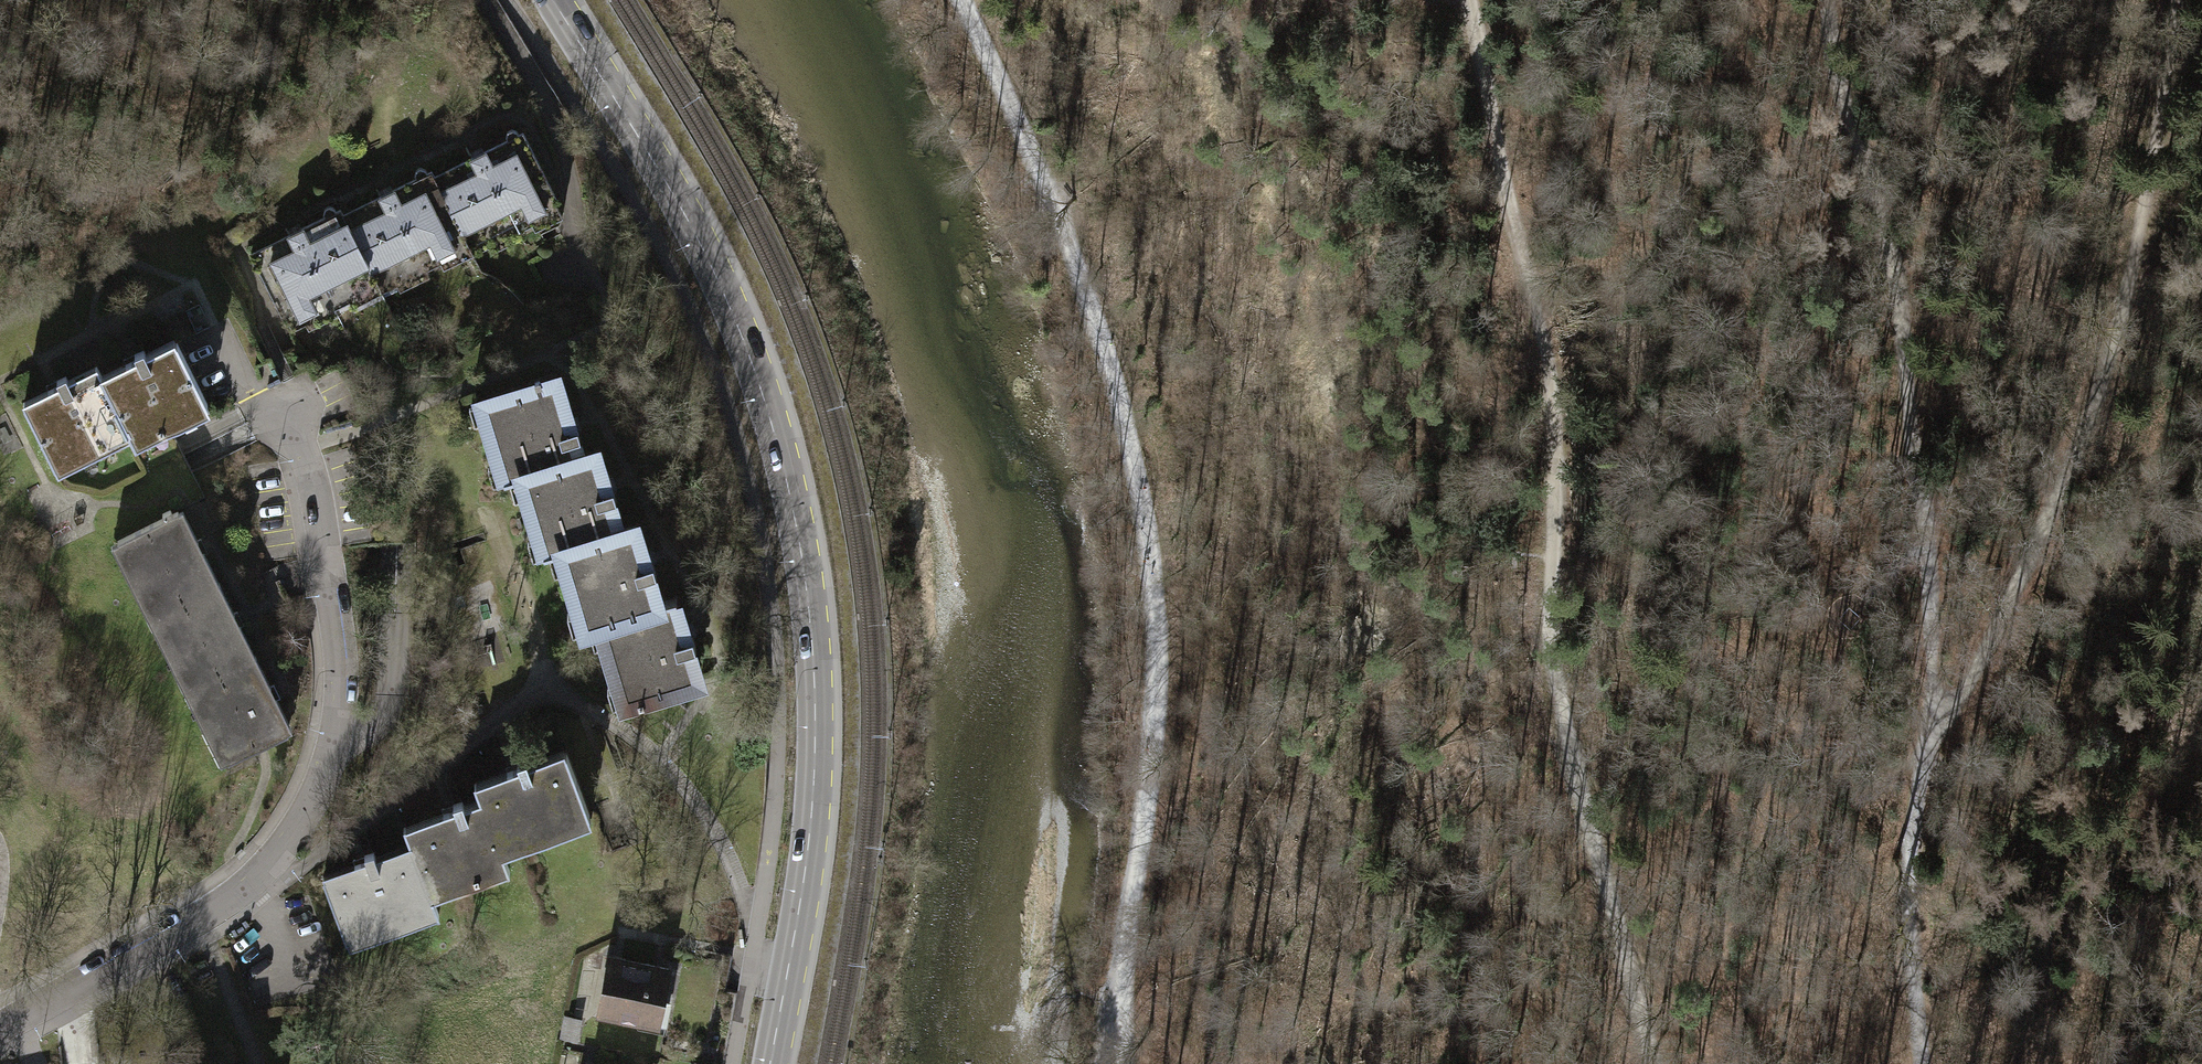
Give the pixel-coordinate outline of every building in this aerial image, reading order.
[(506,139),(432,177),(463,239),(466,244),(555,200),(521,133),(517,134),(514,130),(509,129),(505,133),(504,137),(506,139)] [(416,177),(341,215),(373,279),(375,283),(463,239),(432,177),(429,171),(427,172),(424,168),(418,166),(415,169),(413,174),(416,177)] [(285,323),(373,279),(341,215),(338,209),(335,210),(332,206),(326,206),(323,210),(322,217),(250,254),(285,323)] [(136,364),(102,381),(126,430),(131,439),(155,427),(159,435),(171,429),(168,422),(204,404),(175,344),(145,359),(141,349),(131,354),(136,364)] [(102,442),(126,430),(102,381),(97,371),(69,385),(64,375),(56,379),(60,388),(23,406),(53,467),(90,449),(94,457),(106,451),(102,442)] [(510,479),(526,475),(574,460),(569,441),(579,438),(576,429),(570,430),(567,420),(562,422),(549,380),(487,399),(498,437),(490,440),(494,455),(502,453),(510,479)] [(590,455),(574,460),(526,475),(537,512),(529,515),(533,528),(542,525),(550,551),(563,547),(614,532),(605,501),(615,498),(612,487),(606,489),(603,478),(598,479),(590,455)] [(141,590),(153,614),(213,585),(176,512),(171,514),(168,509),(161,512),(163,517),(116,540),(134,576),(127,580),(134,594),(141,590)] [(629,528),(614,532),(563,547),(571,573),(564,575),(568,588),(576,586),(588,624),(605,618),(652,604),(644,576),(655,573),(652,562),(645,564),(642,551),(637,553),(629,528)] [(249,657),(213,585),(153,614),(171,651),(163,654),(169,665),(175,662),(188,687),(249,657)] [(668,599),(652,604),(605,618),(613,644),(604,646),(609,660),(617,658),(629,698),(635,696),(637,703),(644,701),(642,695),(693,680),(684,648),(694,645),(691,634),(685,636),(681,624),(676,625),(668,599)] [(286,732),(249,657),(188,687),(200,712),(194,715),(200,727),(207,723),(227,761),(286,732)] [(475,786),(482,802),(499,847),(530,835),(533,842),(546,837),(542,828),(586,811),(564,754),(528,768),(524,759),(516,762),(519,769),(475,786)] [(405,831),(411,848),(428,892),(464,878),(467,886),(482,880),(479,873),(505,863),(499,847),(482,802),(464,808),(462,802),(452,805),(454,812),(405,831)] [(434,907),(428,892),(411,848),(376,861),(372,853),(362,857),(365,863),(324,879),(346,938),(388,923),(392,932),(405,927),(402,919),(434,907)] [(606,957),(595,1011),(664,1024),(667,1008),(659,1006),(666,968),(606,957)] [(572,1017),(562,1016),(558,1038),(576,1041),(578,1023),(572,1017)]
